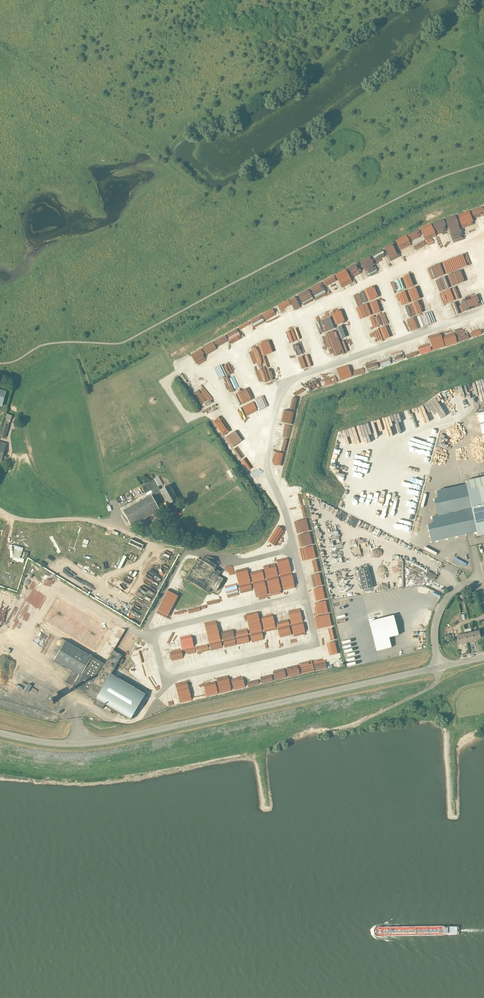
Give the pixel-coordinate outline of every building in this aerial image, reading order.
[(6,435),(9,426),(11,420),(6,418),(4,424),(0,435),(0,437),(5,439),(6,435)] [(475,480),(477,488),(483,520),(483,478),(475,480)] [(161,490),(154,479),(141,486),(145,494),(151,490),(154,496),(161,492),(168,505),(178,500),(170,485),(161,490)] [(131,525),(160,510),(151,495),(123,511),(131,525)] [(76,526),(68,551),(75,554),(76,550),(117,563),(124,542),(76,526)] [(143,548),(144,544),(130,539),(129,544),(143,548)] [(217,565),(202,557),(201,560),(197,558),(185,579),(209,593),(211,588),(217,591),(224,579),(219,576),(220,573),(221,572),(215,568),(217,565)] [(0,574),(0,585),(16,590),(21,575),(2,568),(0,574)] [(368,568),(358,570),(363,590),(373,587),(368,568)] [(428,572),(425,576),(434,581),(437,577),(428,572)] [(120,665),(124,660),(121,658),(122,656),(113,651),(126,630),(60,591),(39,626),(65,641),(54,660),(72,671),(66,682),(74,686),(73,688),(95,701),(94,703),(103,708),(105,704),(130,719),(145,694),(111,674),(118,663),(120,665)] [(399,635),(394,616),(369,622),(377,651),(391,647),(389,638),(399,635)] [(472,633),(474,641),(481,639),(479,632),(472,633)] [(467,642),(474,641),(472,633),(465,635),(467,642)] [(459,644),(467,642),(465,635),(457,637),(459,644)]
